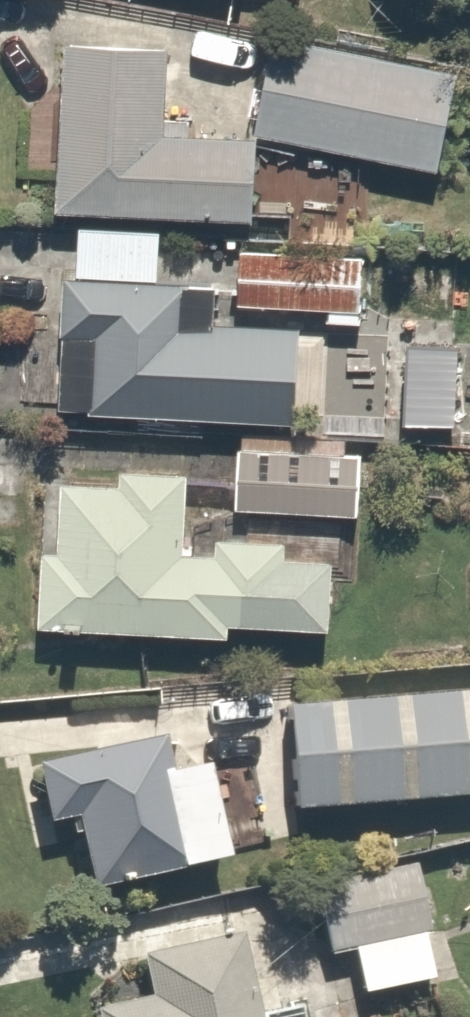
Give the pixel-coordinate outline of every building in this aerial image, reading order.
[(277,31),(261,127),(448,159),(465,63),(277,31)] [(155,135),(159,53),(57,47),(48,213),(255,223),(259,141),(155,135)] [(217,287),(63,280),(57,409),(292,421),(296,333),(215,329),(217,287)] [(469,444),(469,317),(385,314),(381,418),(439,420),(438,443),(469,444)] [(180,547),(185,470),(118,466),(118,482),(57,478),(53,549),(37,548),(33,631),(230,642),(232,622),(328,628),(332,561),(280,558),(281,540),(215,536),(214,549),(180,547)] [(284,686),(291,806),(469,795),(469,675),(284,686)] [(159,737),(37,761),(48,818),(76,813),(90,886),(226,861),(206,757),(165,765),(159,737)] [(415,858),(313,885),(328,954),(350,948),(359,990),(441,971),(415,858)] [(298,995),(265,1002),(248,921),(131,946),(142,993),(98,1003),(101,1016),(303,1016),(298,995)]
